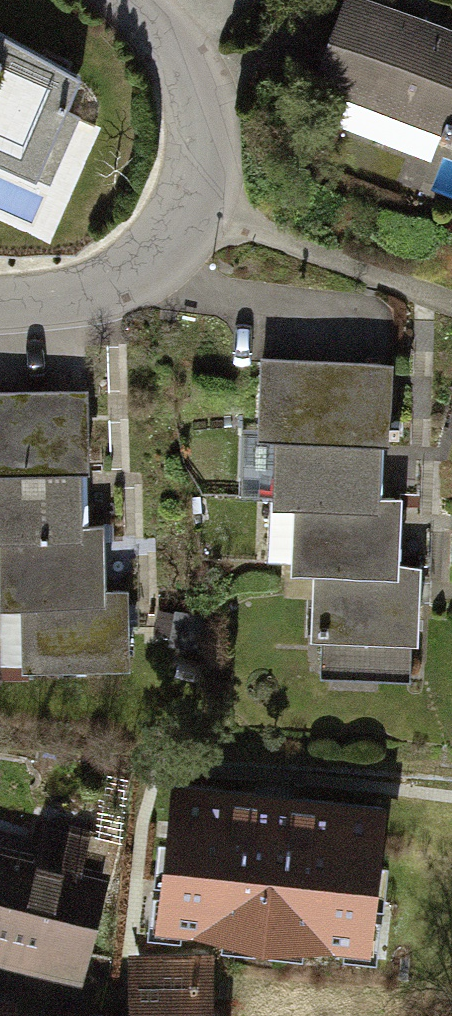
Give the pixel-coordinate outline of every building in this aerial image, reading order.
[(341,78),(451,131),(451,50),(373,13),(341,78)] [(40,179),(81,82),(0,36),(0,162),(40,179)] [(298,388),(311,696),(427,691),(414,383),(298,388)] [(2,669),(121,668),(119,418),(0,419),(0,489),(2,669)] [(388,811),(173,787),(157,936),(372,959),(388,811)] [(98,988),(125,883),(0,852),(0,964),(98,988)] [(238,987),(154,985),(154,1015),(237,1015),(238,987)]
